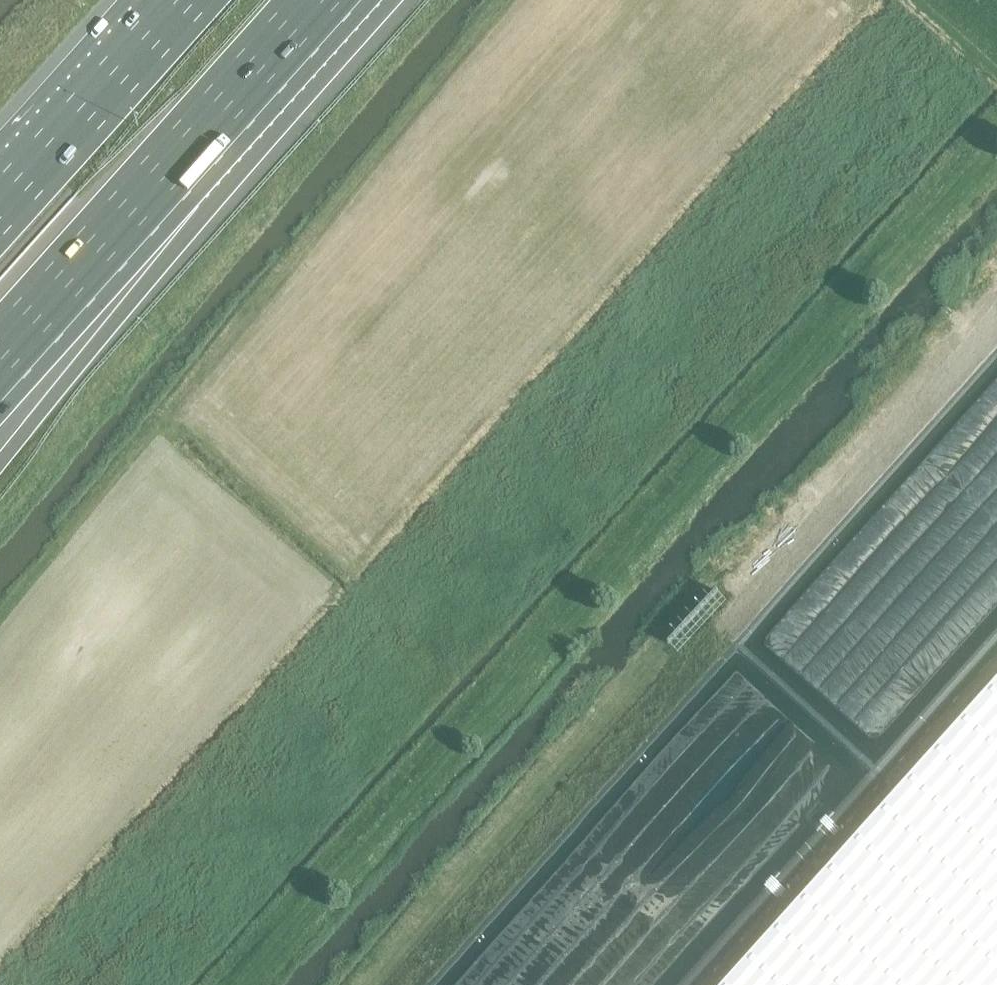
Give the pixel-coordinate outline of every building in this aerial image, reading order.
[(717,984),(996,984),(996,673),(717,984)]
